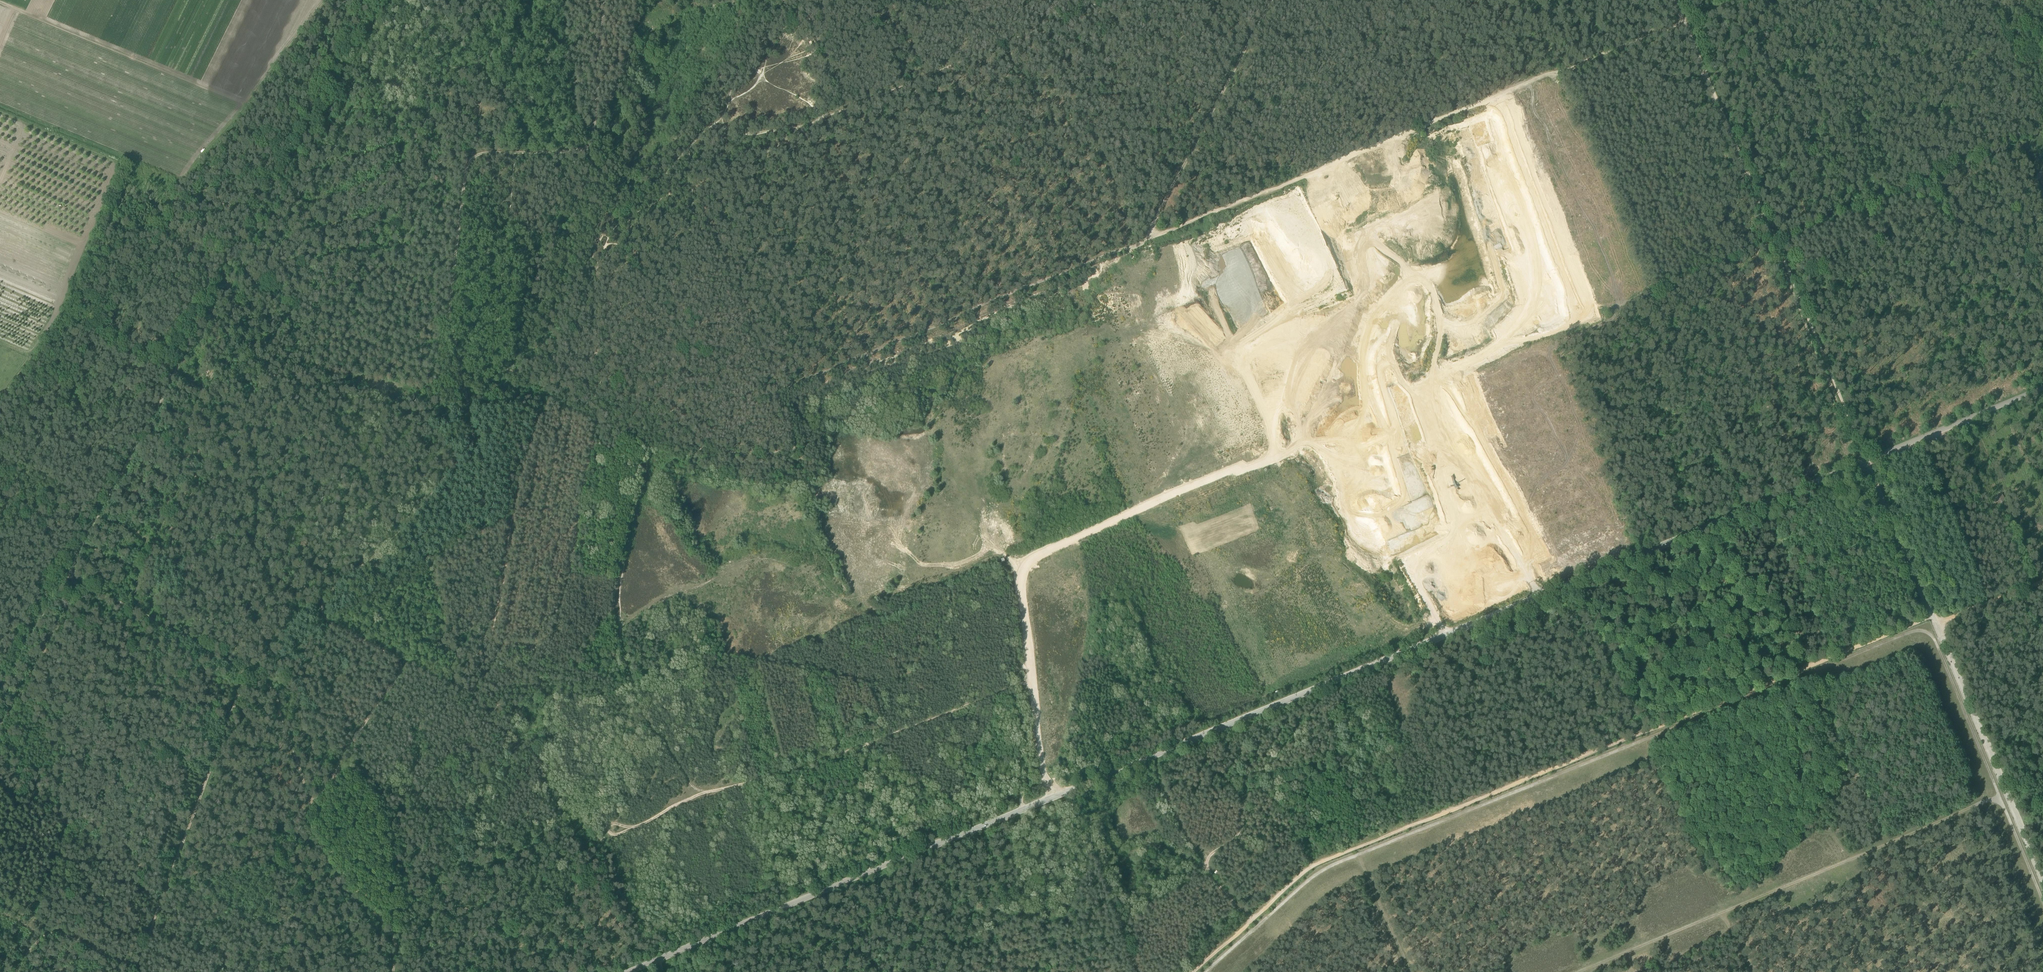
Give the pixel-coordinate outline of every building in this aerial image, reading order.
[(1996,499),(2000,506),(2007,503),(2002,494),(1996,499)]
